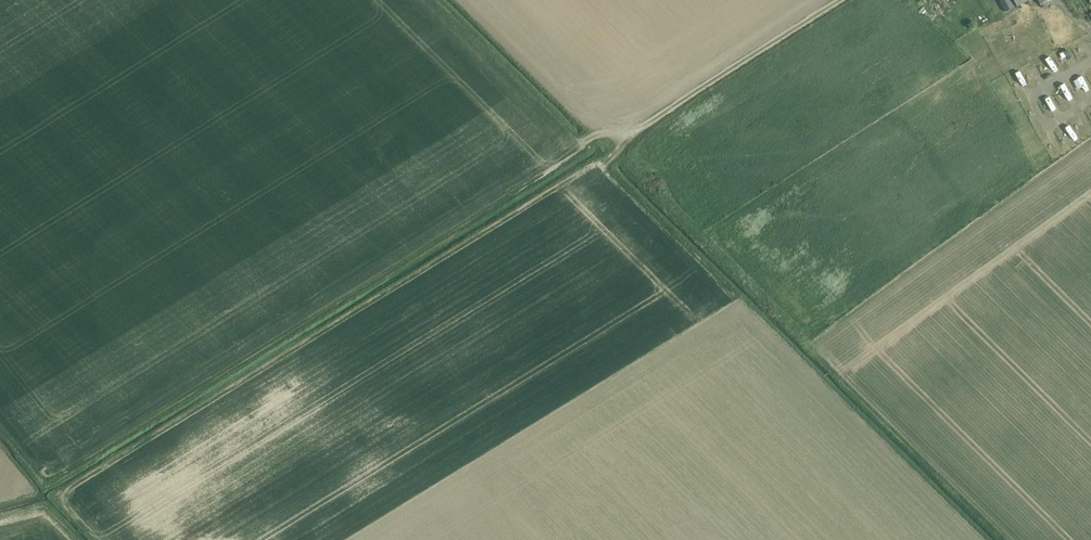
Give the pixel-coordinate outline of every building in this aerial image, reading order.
[(1006,12),(1014,8),(1010,0),(1000,0),(1006,12)]
